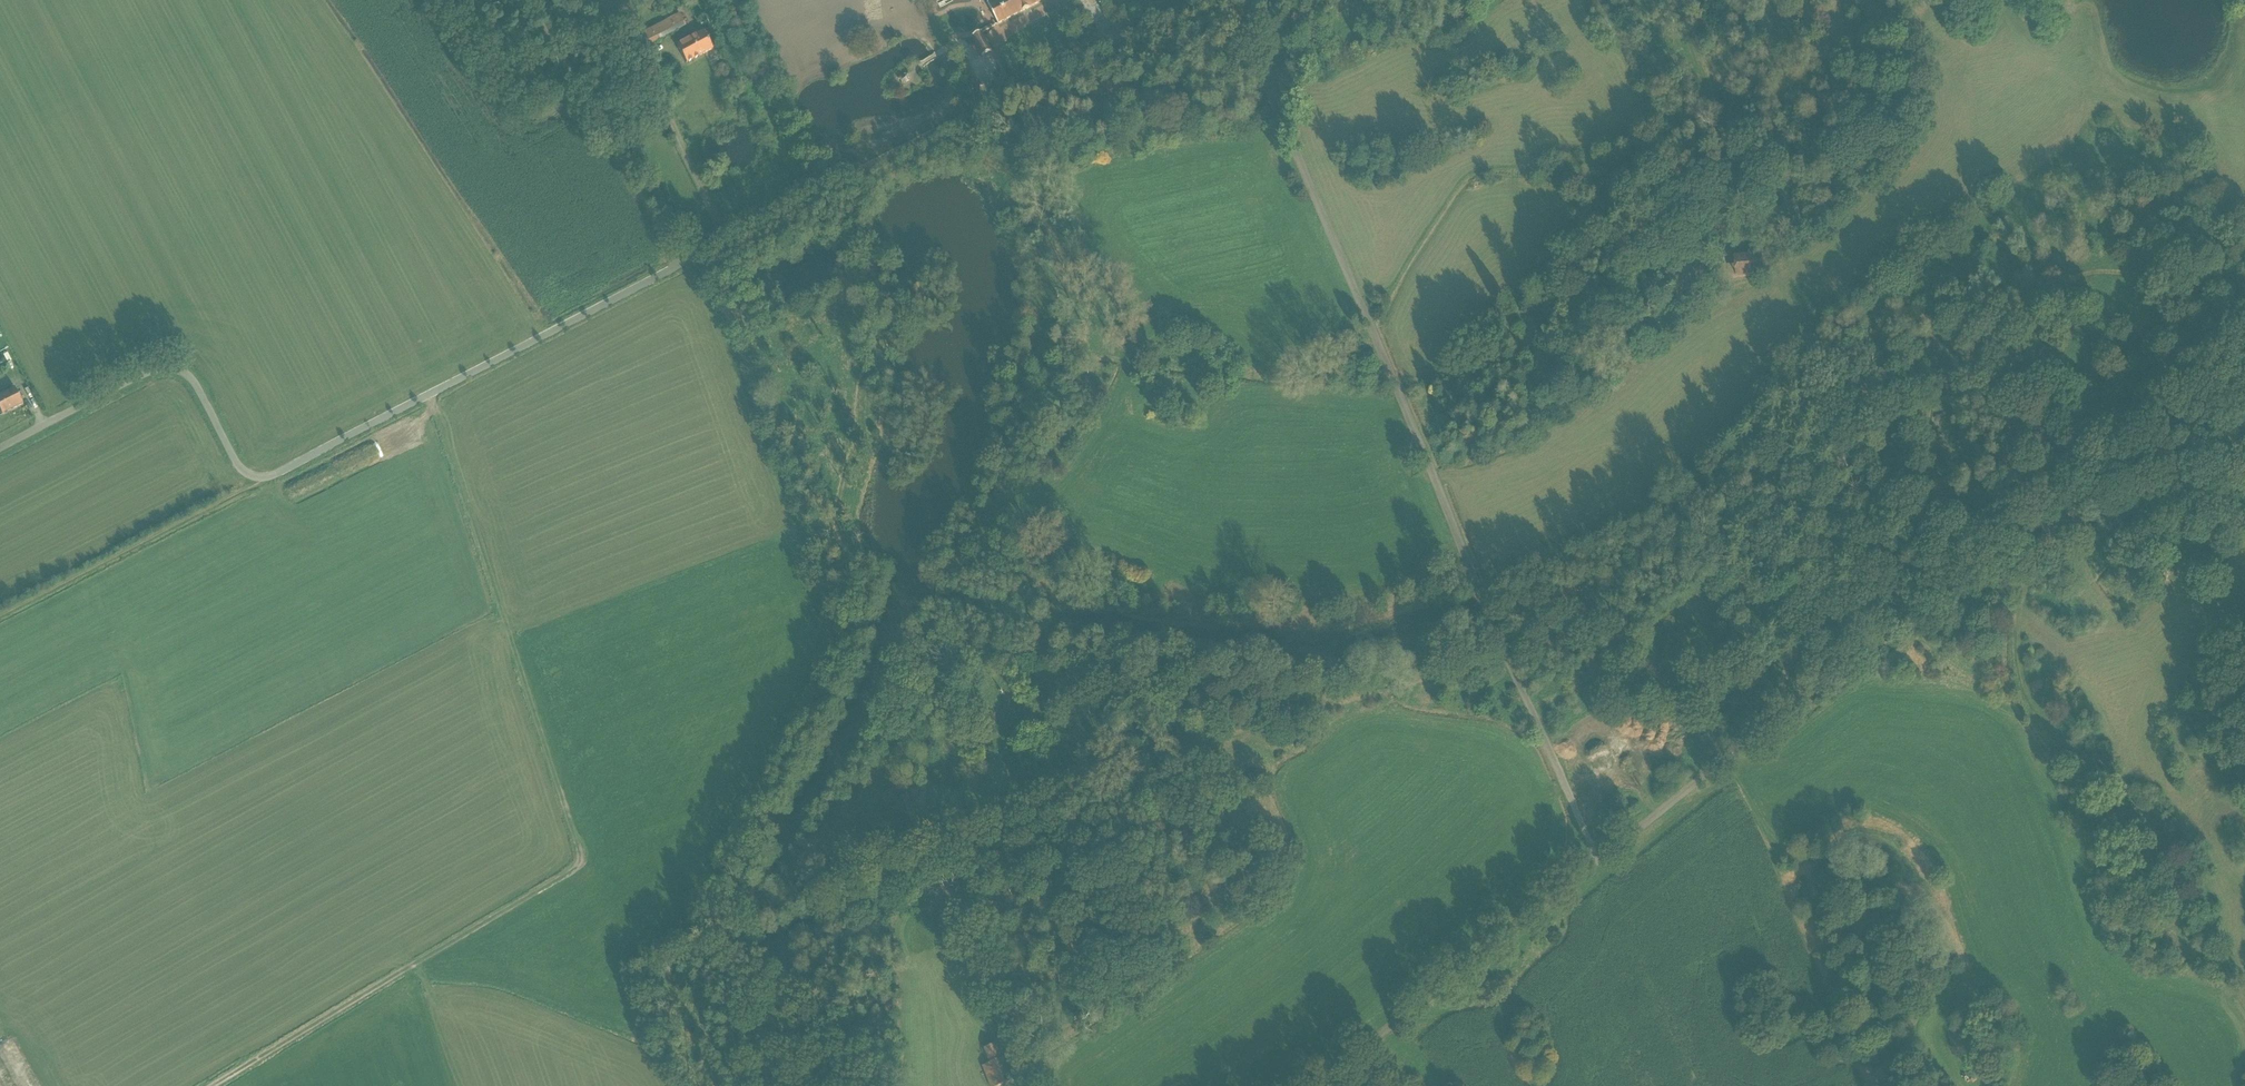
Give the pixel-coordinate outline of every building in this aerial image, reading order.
[(988,4),(998,24),(1043,0),(995,0),(988,4)] [(643,46),(684,24),(679,14),(638,35),(643,46)] [(707,29),(703,31),(703,30),(676,45),(686,63),(712,49),(710,44),(714,42),(707,29)] [(992,51),(982,31),(972,36),(983,56),(992,51)] [(907,74),(899,79),(903,86),(911,80),(911,77),(910,75),(907,74)] [(1765,274),(1767,255),(1738,252),(1736,271),(1765,274)] [(0,394),(0,409),(2,414),(23,403),(15,387),(0,394)] [(983,1048),(989,1063),(982,1066),(990,1085),(1000,1085),(1012,1082),(997,1043),(983,1048)]
